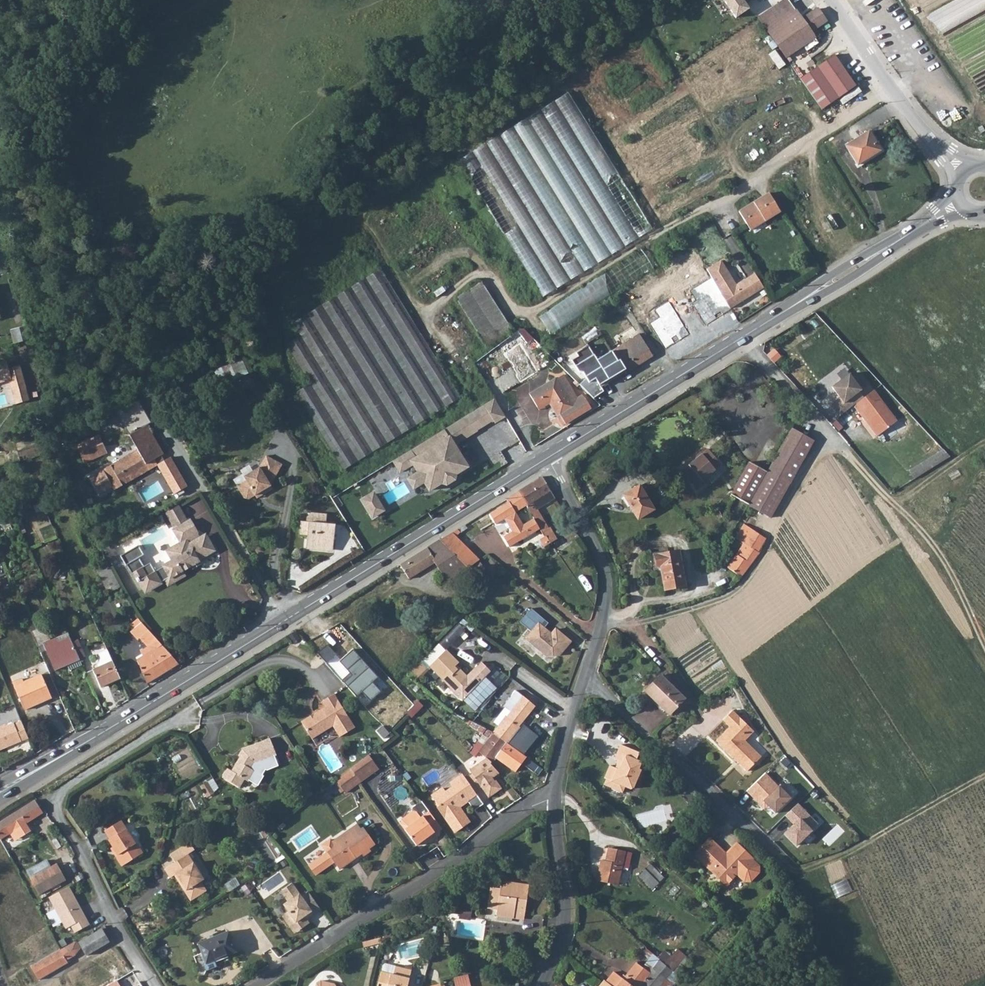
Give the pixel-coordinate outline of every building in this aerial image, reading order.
[(716,2),(723,14),(730,10),(724,0),(719,0),(716,2)] [(751,8),(745,0),(725,0),(738,18),(751,8)] [(759,19),(787,60),(815,40),(811,34),(826,23),(817,10),(803,21),(789,0),(788,0),(759,19)] [(855,91),(834,59),(800,81),(820,113),(855,91)] [(560,90),(468,150),(552,290),(648,231),(560,90)] [(867,126),(844,141),(858,163),(882,148),(867,126)] [(769,192),(738,212),(751,230),(781,211),(769,192)] [(644,250),(539,313),(550,331),(655,268),(644,250)] [(722,260),(708,269),(720,289),(732,308),(765,287),(756,273),(736,286),(732,281),(733,278),(722,260)] [(301,342),(287,351),(312,388),(297,399),(348,475),(462,399),(379,274),(327,307),(293,329),(301,342)] [(485,280),(458,295),(484,344),(511,330),(485,280)] [(701,280),(681,293),(688,304),(693,311),(708,302),(713,298),(711,294),(701,280)] [(713,298),(708,302),(718,317),(732,308),(720,289),(711,294),(713,298)] [(693,311),(688,304),(676,313),(680,319),(671,325),(681,339),(718,317),(708,302),(693,311)] [(518,330),(514,332),(523,341),(531,335),(527,330),(525,330),(522,329),(518,330)] [(514,332),(499,344),(507,353),(523,341),(514,332)] [(639,334),(612,348),(626,368),(627,371),(653,356),(639,334)] [(599,383),(626,368),(612,348),(596,357),(587,344),(575,351),(577,355),(571,358),(578,370),(582,370),(588,380),(595,376),(599,383)] [(11,375),(19,398),(31,394),(20,362),(9,366),(6,358),(0,360),(0,379),(11,375)] [(243,358),(217,369),(223,384),(249,373),(243,358)] [(840,415),(852,406),(864,397),(859,391),(868,383),(859,371),(852,375),(849,371),(831,384),(839,397),(830,404),(840,415)] [(556,379),(530,394),(537,407),(551,399),(566,424),(591,408),(582,395),(579,397),(570,384),(562,389),(556,379)] [(861,412),(878,435),(897,420),(873,390),(864,397),(852,406),(858,414),(861,412)] [(496,397),(469,414),(478,430),(495,420),(496,421),(507,415),(496,397)] [(469,414),(395,459),(402,470),(414,463),(420,472),(426,481),(431,490),(443,482),(444,483),(448,484),(456,479),(456,475),(456,474),(469,466),(455,444),(478,430),(469,414)] [(115,490),(131,480),(130,478),(140,471),(142,474),(154,467),(151,461),(165,452),(161,446),(147,423),(128,435),(137,449),(89,477),(99,494),(112,485),(115,490)] [(812,439),(790,427),(765,471),(788,483),(812,439)] [(98,434),(76,445),(84,462),(107,451),(98,434)] [(710,482),(708,480),(726,465),(712,448),(685,470),(701,489),(710,482)] [(945,448),(911,470),(916,479),(950,456),(945,448)] [(262,467),(246,477),(249,483),(240,488),(246,498),(251,499),(258,495),(262,492),(265,496),(275,490),(273,485),(283,465),(268,457),(262,467)] [(749,462),(731,495),(748,505),(765,471),(749,462)] [(130,478),(131,480),(135,487),(146,480),(142,474),(140,471),(130,478)] [(788,483),(765,471),(748,505),(770,517),(788,483)] [(426,481),(420,472),(410,478),(415,488),(426,481)] [(532,520),(538,531),(541,535),(544,533),(543,531),(548,528),(535,509),(555,499),(542,478),(519,492),(526,508),(532,520)] [(626,496),(639,517),(656,507),(643,485),(626,496)] [(513,534),(532,520),(526,508),(519,492),(505,501),(508,504),(513,513),(503,520),(510,531),(513,534)] [(375,494),(365,500),(375,517),(385,510),(375,494)] [(43,500),(33,504),(36,513),(46,508),(43,500)] [(508,504),(489,515),(495,525),(503,520),(513,513),(508,504)] [(180,509),(168,517),(176,530),(188,522),(180,509)] [(308,547),(335,549),(337,522),(327,522),(328,513),(312,512),(307,516),(307,521),(302,521),(301,533),(309,533),(308,547)] [(0,522),(0,533),(20,524),(16,515),(0,522)] [(538,531),(532,520),(513,534),(502,541),(507,549),(538,531)] [(144,589),(149,596),(153,594),(155,598),(168,590),(167,588),(175,583),(175,584),(203,565),(202,564),(211,558),(209,556),(217,551),(211,542),(206,544),(204,540),(201,542),(199,537),(200,536),(192,523),(175,534),(183,546),(169,554),(176,566),(167,572),(168,573),(160,578),(154,570),(148,574),(143,566),(148,562),(142,553),(124,564),(130,574),(131,573),(137,582),(139,581),(142,585),(141,586),(144,590),(144,589)] [(759,553),(756,551),(765,538),(744,524),(736,539),(742,542),(727,568),(742,578),(759,553)] [(513,534),(510,531),(500,538),(502,541),(513,534)] [(466,567),(477,559),(453,533),(441,541),(465,566),(466,567)] [(410,581),(435,565),(450,588),(457,582),(453,577),(465,566),(441,541),(400,566),(407,578),(410,581)] [(680,543),(656,548),(659,561),(662,560),(666,582),(685,571),(680,543)] [(156,569),(172,561),(168,554),(152,562),(156,569)] [(471,574),(483,566),(477,559),(466,567),(471,574)] [(687,579),(685,571),(666,582),(666,583),(687,579)] [(120,582),(117,577),(106,584),(108,589),(120,582)] [(548,623),(530,608),(519,622),(531,631),(525,638),(545,655),(558,654),(570,641),(555,629),(551,634),(543,628),(548,623)] [(143,623),(132,631),(139,641),(141,639),(153,653),(138,662),(148,684),(181,665),(143,623)] [(40,630),(32,634),(38,647),(44,645),(56,671),(80,660),(75,648),(72,640),(60,646),(57,639),(51,641),(46,633),(44,631),(40,630)] [(441,643),(424,659),(430,665),(446,649),(441,643)] [(81,646),(75,648),(80,660),(87,657),(81,646)] [(386,688),(354,650),(340,661),(352,674),(344,681),(356,697),(362,692),(371,701),(386,688)] [(120,678),(108,651),(98,657),(103,668),(94,673),(102,689),(120,678)] [(448,653),(431,671),(451,689),(460,689),(469,698),(493,672),(484,663),(478,669),(468,678),(460,670),(458,672),(456,669),(460,664),(448,653)] [(410,675),(418,682),(429,667),(420,661),(410,675)] [(660,705),(668,713),(683,700),(659,676),(643,691),(658,706),(660,705)] [(24,681),(14,686),(26,712),(53,700),(43,677),(26,685),(24,681)] [(460,689),(451,689),(453,692),(460,699),(465,702),(469,698),(460,689)] [(518,728),(517,727),(538,702),(527,692),(507,719),(506,718),(493,734),(506,744),(518,728)] [(337,739),(352,730),(332,697),(321,703),(324,709),(299,725),(309,741),(331,729),(337,739)] [(413,716),(425,706),(420,701),(409,711),(413,716)] [(435,723),(440,728),(455,714),(454,713),(448,710),(436,721),(435,723)] [(746,731),(729,714),(720,723),(726,730),(712,744),(729,762),(731,760),(736,765),(734,767),(742,775),(757,761),(741,744),(737,740),(746,731)] [(0,727),(0,751),(31,737),(23,720),(16,724),(15,722),(3,728),(2,726),(0,727)] [(313,749),(329,740),(337,739),(331,729),(309,741),(313,749)] [(750,735),(746,731),(737,740),(741,744),(750,735)] [(495,758),(513,771),(515,769),(520,762),(534,772),(538,765),(508,746),(506,744),(493,734),(479,752),(485,758),(490,764),(495,758)] [(749,740),(764,755),(768,750),(753,736),(749,740)] [(268,740),(240,751),(238,756),(241,758),(238,765),(235,764),(231,773),(226,771),(221,782),(239,790),(244,781),(248,783),(249,781),(258,785),(262,776),(260,776),(266,769),(267,771),(277,767),(273,758),(276,757),(268,740)] [(622,750),(615,764),(619,766),(624,768),(622,773),(618,774),(616,773),(610,770),(605,783),(607,784),(604,790),(623,798),(626,792),(631,794),(634,793),(638,784),(640,785),(643,779),(642,775),(645,769),(637,765),(640,758),(622,750)] [(498,772),(490,764),(485,758),(468,771),(471,775),(465,780),(475,792),(481,787),(489,797),(502,787),(496,780),(494,780),(492,781),(490,778),(492,777),(498,772)] [(379,771),(379,769),(371,759),(354,773),(361,784),(379,771)] [(765,770),(744,791),(761,808),(766,804),(774,812),(790,796),(765,770)] [(361,784),(354,773),(338,784),(346,795),(361,784)] [(465,780),(463,777),(462,775),(450,784),(453,788),(445,794),(442,790),(432,798),(438,806),(440,808),(438,809),(457,834),(471,823),(460,808),(468,802),(475,811),(484,804),(475,792),(465,780)] [(12,838),(28,830),(25,825),(41,815),(42,816),(45,814),(34,802),(0,823),(0,840),(10,834),(12,838)] [(423,804),(422,802),(413,809),(412,812),(401,820),(400,825),(416,847),(432,836),(434,835),(442,830),(429,813),(423,804)] [(796,802),(782,817),(789,824),(781,832),(794,845),(816,823),(796,802)] [(133,848),(135,847),(120,824),(105,833),(110,841),(108,842),(118,857),(116,858),(122,867),(138,857),(133,848)] [(361,856),(363,858),(371,852),(370,851),(376,847),(366,832),(364,834),(359,826),(349,833),(332,844),(335,849),(327,854),(339,871),(361,856)] [(58,839),(63,835),(57,827),(51,831),(58,839)] [(732,875),(738,880),(744,879),(754,867),(754,862),(748,857),(749,855),(734,841),(724,852),(706,836),(691,852),(724,883),(732,875)] [(192,853),(187,844),(173,852),(179,861),(192,853)] [(599,858),(597,881),(617,883),(619,867),(627,868),(629,849),(606,847),(605,859),(599,858)] [(180,863),(186,859),(193,855),(192,853),(179,861),(180,863)] [(139,859),(138,857),(122,867),(123,869),(139,859)] [(170,884),(174,881),(183,893),(202,880),(186,859),(180,863),(163,873),(170,884)] [(80,870),(76,864),(66,870),(69,876),(80,870)] [(56,865),(39,874),(43,882),(33,887),(37,895),(64,881),(56,865)] [(665,879),(651,866),(638,880),(652,892),(665,879)] [(39,874),(28,879),(33,887),(43,882),(39,874)] [(494,912),(511,914),(512,909),(522,911),(525,881),(504,878),(503,884),(497,883),(496,887),(487,886),(485,905),(495,906),(494,912)] [(848,879),(833,886),(838,897),(854,890),(848,879)] [(205,894),(199,886),(204,884),(202,880),(183,893),(190,903),(205,894)] [(289,911),(283,915),(295,934),(311,923),(308,918),(322,908),(310,890),(302,895),(294,882),(282,890),(289,900),(284,903),(289,911)] [(67,888),(47,899),(63,930),(68,927),(72,934),(87,926),(77,907),(75,908),(73,903),(75,902),(67,888)] [(323,912),(310,914),(311,921),(324,919),(323,912)] [(234,946),(225,927),(195,942),(204,959),(202,960),(205,967),(215,962),(212,956),(234,946)] [(109,943),(101,929),(78,942),(86,956),(109,943)] [(69,962),(68,960),(76,955),(79,949),(75,941),(58,950),(31,966),(39,979),(69,962)] [(675,972),(668,980),(668,981),(663,985),(676,985),(683,978),(679,976),(693,960),(688,955),(672,971),(675,972)] [(668,980),(675,972),(672,971),(658,959),(651,968),(666,979),(668,980)] [(666,979),(651,968),(649,972),(635,963),(625,976),(616,971),(607,981),(613,985),(659,985),(666,979)] [(411,973),(383,966),(380,967),(376,985),(407,985),(411,973)] [(470,974),(455,976),(456,985),(472,985),(470,974)]
